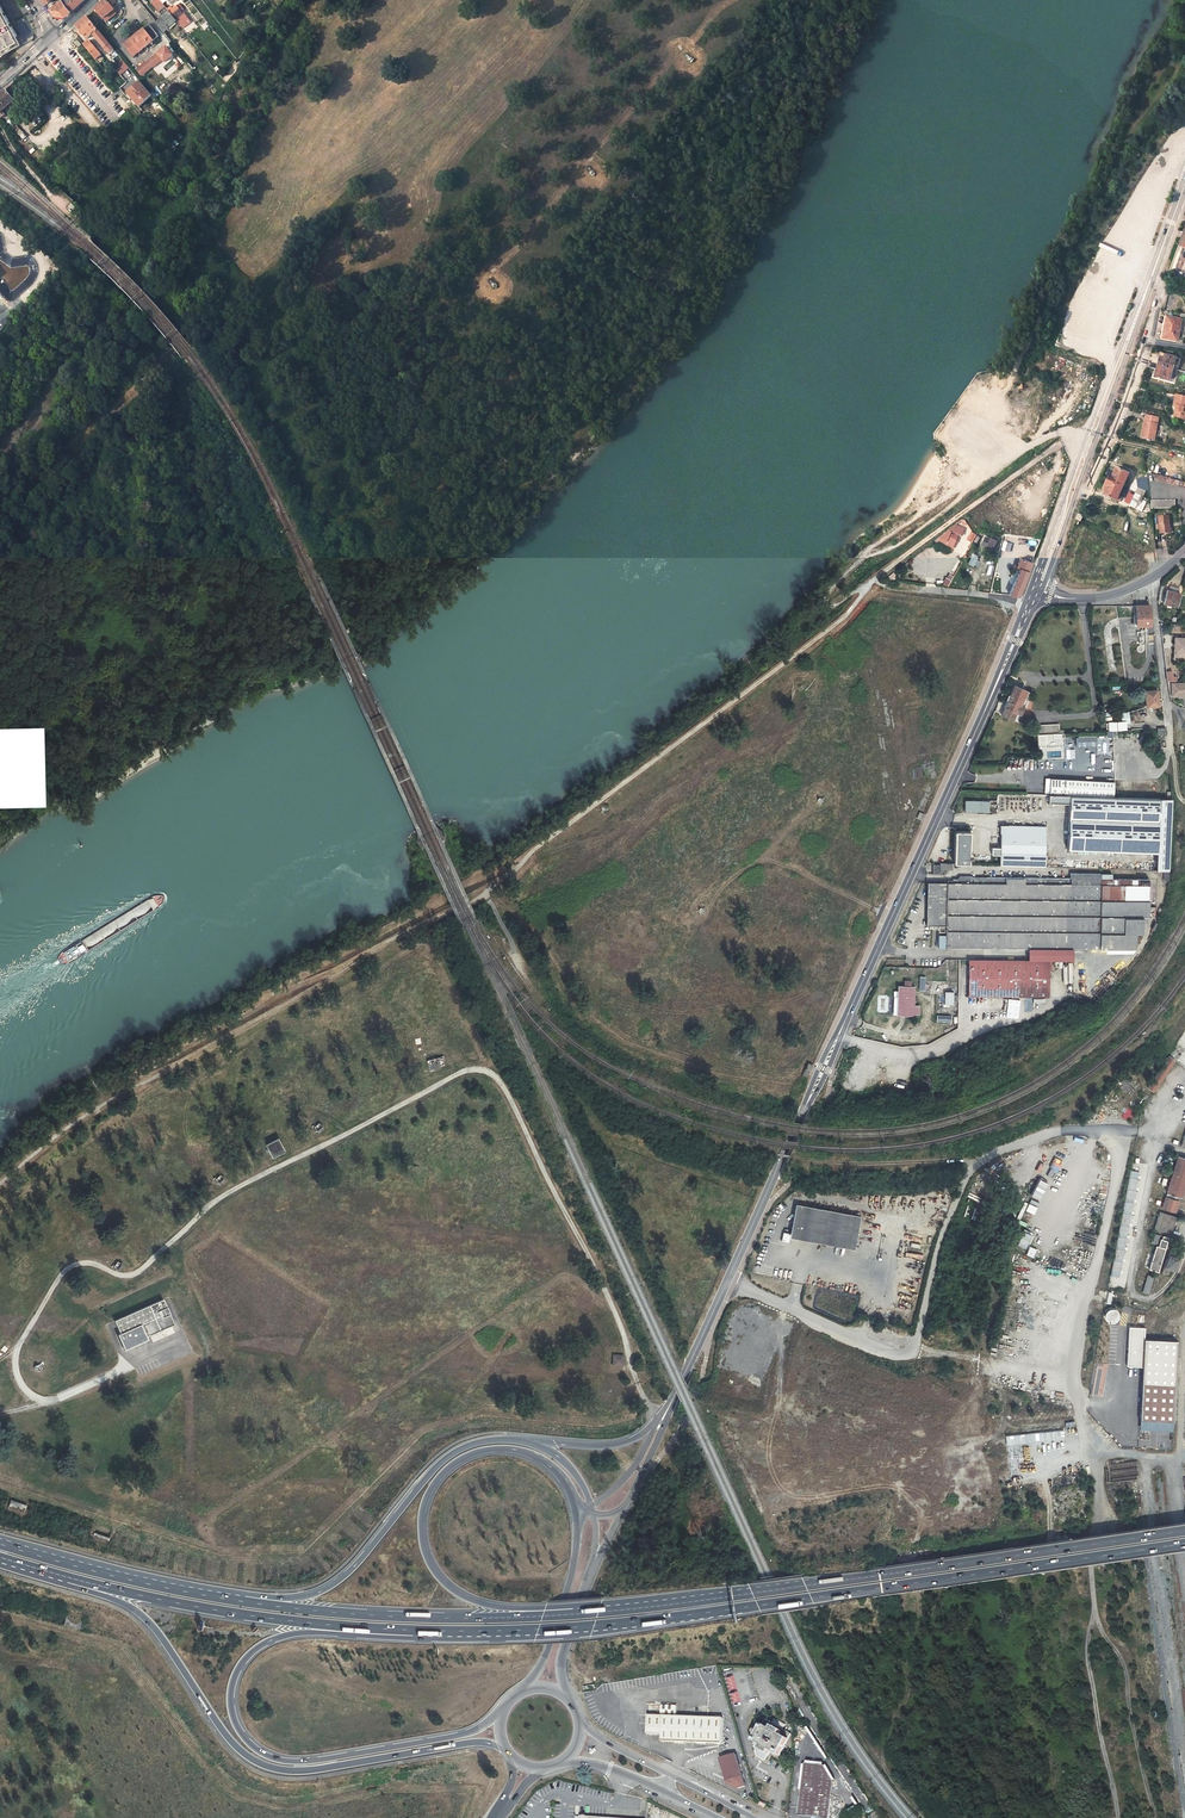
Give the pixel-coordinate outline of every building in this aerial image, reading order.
[(51,0),(52,1),(47,4),(55,15),(64,16),(83,0),(64,0),(63,0),(54,1),(54,0),(51,0)] [(103,19),(113,9),(105,0),(95,9),(103,19)] [(152,3),(159,11),(165,8),(162,4),(163,3),(160,0),(156,0),(152,3)] [(179,24),(176,20),(167,9),(165,8),(159,11),(152,3),(151,2),(147,6),(155,15),(159,13),(162,17),(161,18),(168,27),(172,23),(176,26),(179,24)] [(170,7),(167,9),(176,20),(179,24),(183,28),(191,21),(183,13),(181,11),(183,9),(178,4),(172,9),(170,7)] [(10,45),(17,42),(15,38),(18,36),(0,5),(0,56),(10,45)] [(113,9),(103,19),(105,21),(115,12),(113,9)] [(105,40),(86,17),(75,26),(86,39),(92,33),(93,37),(104,48),(109,53),(113,49),(109,44),(105,40)] [(163,31),(168,27),(161,18),(156,22),(163,31)] [(193,23),(184,27),(186,32),(196,27),(193,23)] [(158,37),(149,25),(139,33),(135,28),(129,32),(133,38),(125,44),(134,56),(135,55),(148,45),(158,37)] [(88,41),(83,45),(95,59),(101,54),(88,41)] [(11,47),(10,45),(0,56),(0,58),(11,47)] [(158,53),(137,69),(142,76),(163,59),(158,53)] [(122,60),(115,66),(121,74),(128,68),(122,60)] [(25,73),(18,80),(11,85),(13,87),(16,85),(18,87),(20,85),(24,90),(34,82),(25,73)] [(151,95),(139,81),(126,93),(139,107),(151,95)] [(0,94),(0,118),(5,114),(1,110),(13,100),(5,90),(0,94)] [(27,137),(14,124),(9,128),(22,141),(27,137)] [(1181,248),(1175,273),(1184,276),(1184,249),(1181,248)] [(1163,338),(1177,340),(1181,319),(1167,317),(1163,338)] [(1155,376),(1170,380),(1175,358),(1161,354),(1155,376)] [(1181,418),(1182,414),(1184,414),(1184,397),(1176,395),(1174,405),(1176,406),(1174,417),(1181,418)] [(1142,436),(1154,439),(1158,417),(1146,415),(1142,436)] [(1116,468),(1114,473),(1113,475),(1109,474),(1107,480),(1121,486),(1123,481),(1124,482),(1128,473),(1116,468)] [(1156,475),(1154,479),(1183,487),(1184,485),(1184,482),(1156,475)] [(1107,487),(1106,490),(1104,495),(1116,500),(1120,491),(1119,491),(1121,486),(1107,480),(1104,486),(1107,487)] [(1138,487),(1136,493),(1143,496),(1146,490),(1138,487)] [(1142,499),(1143,496),(1136,493),(1133,499),(1138,501),(1135,508),(1142,511),(1146,502),(1142,499)] [(1151,500),(1151,509),(1175,508),(1175,500),(1151,500)] [(1160,533),(1169,532),(1168,515),(1158,516),(1160,533)] [(954,544),(958,535),(948,531),(939,538),(954,544)] [(967,539),(972,542),(976,535),(971,532),(967,539)] [(984,536),(980,547),(993,551),(997,540),(984,536)] [(1158,559),(1156,551),(1156,550),(1145,553),(1147,561),(1158,559)] [(971,556),(967,565),(974,568),(977,559),(971,556)] [(1009,595),(1019,596),(1022,586),(1032,563),(1020,558),(1016,567),(1020,568),(1009,595)] [(892,582),(897,578),(893,574),(888,578),(892,582)] [(948,574),(942,584),(948,587),(953,576),(948,574)] [(1161,586),(1157,602),(1176,607),(1179,594),(1178,593),(1179,588),(1170,586),(1168,591),(1166,590),(1165,595),(1163,595),(1165,586),(1161,585),(1161,586)] [(1149,626),(1149,606),(1136,606),(1136,626),(1149,626)] [(1175,638),(1174,659),(1184,660),(1184,638),(1175,638)] [(1172,671),(1166,672),(1168,681),(1176,681),(1176,677),(1173,676),(1172,671)] [(1171,698),(1184,698),(1184,683),(1171,683),(1171,698)] [(1013,686),(1004,707),(1015,712),(1019,714),(1029,692),(1013,686)] [(1157,691),(1145,692),(1147,707),(1158,706),(1157,691)] [(1001,713),(1013,718),(1015,712),(1004,707),(1001,713)] [(1107,732),(1127,731),(1127,724),(1130,724),(1130,712),(1122,713),(1122,722),(1106,723),(1107,732)] [(1036,726),(1037,735),(1058,734),(1058,725),(1036,726)] [(1165,734),(1166,734),(1165,728),(1157,729),(1158,737),(1165,737),(1165,734)] [(1113,733),(1064,738),(1065,746),(1071,745),(1071,749),(1081,748),(1081,753),(1085,753),(1085,748),(1092,747),(1092,741),(1113,739),(1113,733)] [(1115,782),(1066,780),(1065,795),(1115,797),(1115,782)] [(1157,854),(1159,799),(1049,795),(1048,803),(1068,804),(1067,850),(1157,854)] [(1172,800),(1159,799),(1157,854),(1156,871),(1169,871),(1172,800)] [(965,801),(965,812),(988,813),(988,802),(965,801)] [(599,808),(602,812),(607,809),(604,804),(599,808)] [(1016,866),(1044,867),(1045,827),(1000,825),(999,848),(992,848),(992,855),(999,855),(999,866),(1016,866)] [(954,864),(969,865),(969,859),(973,859),(972,855),(969,855),(969,846),(973,846),(973,842),(969,842),(969,833),(955,832),(954,864)] [(952,864),(939,864),(939,865),(933,865),(933,874),(944,874),(944,870),(951,870),(952,864)] [(1070,873),(1070,879),(1070,884),(1037,883),(1037,878),(1006,877),(1005,883),(952,883),(927,883),(926,926),(932,926),(932,930),(938,930),(938,933),(945,933),(945,949),(1028,949),(1028,960),(1048,960),(1072,960),(1072,949),(1075,949),(1087,949),(1099,950),(1100,874),(1070,873)] [(1112,874),(1100,874),(1099,950),(1106,950),(1106,954),(1133,954),(1135,949),(1136,935),(1142,935),(1142,917),(1155,917),(1155,903),(1154,903),(1154,882),(1148,882),(1148,880),(1112,879),(1112,874)] [(1048,997),(1048,960),(1028,960),(968,960),(967,997),(1048,997)] [(1102,982),(1108,989),(1119,979),(1113,972),(1102,982)] [(897,1015),(913,1016),(913,1015),(913,1006),(914,987),(910,987),(903,987),(898,987),(897,1015)] [(945,1006),(954,1006),(954,993),(945,992),(945,1006)] [(877,1012),(888,1012),(888,996),(877,996),(877,1012)] [(1177,1045),(1184,1048),(1176,1063),(1184,1067),(1184,1029),(1177,1045)] [(1176,1060),(1169,1056),(1148,1088),(1155,1092),(1176,1060)] [(1136,1112),(1127,1109),(1124,1119),(1133,1121),(1136,1112)] [(273,1158),(287,1152),(281,1138),(267,1144),(273,1158)] [(1178,1155),(1167,1192),(1183,1197),(1184,1192),(1184,1157),(1178,1155)] [(1138,1171),(1130,1170),(1110,1275),(1119,1277),(1138,1171)] [(1180,1200),(1165,1196),(1162,1208),(1177,1212),(1180,1200)] [(858,1215),(796,1203),(790,1232),(852,1244),(858,1215)] [(1178,1217),(1160,1211),(1155,1228),(1172,1234),(1178,1217)] [(1014,1244),(1029,1248),(1034,1234),(1019,1230),(1014,1244)] [(1150,1269),(1159,1272),(1169,1238),(1160,1235),(1150,1269)] [(1172,1247),(1162,1272),(1169,1275),(1171,1270),(1176,1272),(1181,1258),(1177,1256),(1179,1250),(1172,1247)] [(894,1309),(907,1311),(915,1262),(902,1260),(894,1309)] [(1153,1276),(1147,1275),(1142,1291),(1149,1293),(1153,1276)] [(162,1299),(114,1320),(119,1332),(140,1323),(146,1337),(173,1324),(162,1299)] [(1106,1310),(1104,1312),(1104,1315),(1104,1318),(1106,1320),(1108,1322),(1111,1323),(1113,1322),(1116,1321),(1118,1319),(1118,1316),(1118,1313),(1116,1311),(1114,1309),(1112,1308),(1109,1309),(1106,1310)] [(140,1323),(119,1332),(116,1334),(123,1349),(147,1339),(146,1337),(140,1323)] [(1144,1328),(1129,1327),(1127,1366),(1142,1367),(1144,1339),(1144,1328)] [(1177,1341),(1144,1339),(1142,1367),(1140,1420),(1172,1422),(1177,1341)] [(622,1356),(612,1355),(611,1366),(621,1366),(622,1356)] [(10,1502),(9,1511),(24,1513),(25,1504),(10,1502)] [(726,1673),(729,1699),(737,1698),(734,1672),(726,1673)] [(647,1734),(664,1735),(664,1742),(722,1743),(722,1741),(723,1718),(713,1718),(708,1718),(669,1718),(647,1717),(647,1734)] [(782,1732),(773,1726),(771,1730),(763,1725),(753,1741),(762,1747),(760,1750),(769,1755),(771,1752),(778,1757),(788,1741),(780,1736),(782,1732)] [(736,1753),(719,1758),(719,1760),(721,1767),(722,1771),(726,1784),(737,1789),(746,1787),(736,1753)] [(805,1764),(799,1816),(820,1817),(832,1817),(836,1782),(827,1767),(805,1764)]
